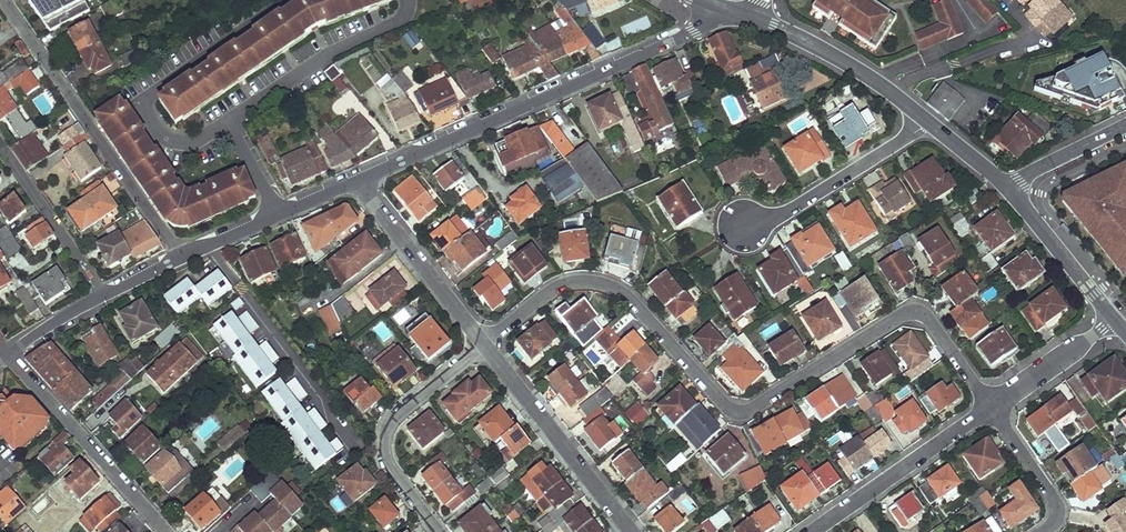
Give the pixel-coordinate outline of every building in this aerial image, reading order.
[(107,19),(122,12),(116,0),(111,0),(100,6),(107,19)] [(159,99),(175,123),(310,30),(314,28),(320,26),(392,0),(301,0),(301,1),(159,99)] [(559,5),(563,10),(569,8),(566,0),(556,0),(559,5)] [(617,0),(566,0),(569,8),(586,1),(591,13),(618,2),(617,0)] [(830,15),(837,4),(835,2),(836,0),(816,0),(814,3),(815,4),(812,9),(828,19),(830,15)] [(830,15),(842,22),(848,12),(851,13),(855,7),(852,6),(856,0),(836,0),(835,2),(837,4),(830,15)] [(877,48),(897,19),(868,0),(856,0),(852,6),(855,7),(851,13),(848,12),(842,22),(839,26),(864,43),(875,51),(877,48)] [(935,6),(942,24),(917,34),(923,50),(949,39),(949,41),(964,34),(950,0),(948,0),(935,6)] [(988,0),(972,0),(968,3),(988,24),(1000,13),(988,0)] [(1033,5),(1030,7),(1033,10),(1029,13),(1033,17),(1030,19),(1043,34),(1046,31),(1049,35),(1053,32),(1055,35),(1072,19),(1055,0),(1039,0),(1033,5)] [(560,16),(570,29),(576,37),(581,33),(569,17),(565,12),(560,16)] [(626,38),(651,27),(646,15),(621,27),(626,38)] [(68,29),(80,52),(98,42),(87,20),(68,29)] [(581,33),(590,44),(596,51),(605,43),(591,25),(586,29),(581,33)] [(402,36),(412,48),(420,41),(411,29),(402,36)] [(557,34),(566,55),(582,48),(590,44),(581,33),(576,37),(570,29),(557,34)] [(535,43),(549,62),(566,55),(557,34),(535,43)] [(709,41),(723,72),(742,64),(737,53),(735,54),(726,34),(709,41)] [(503,57),(512,79),(539,67),(548,81),(559,76),(549,62),(535,43),(531,45),(529,39),(524,41),(527,47),(503,57)] [(15,46),(20,53),(22,52),(25,57),(30,52),(22,41),(15,46)] [(80,52),(88,68),(91,66),(95,72),(110,65),(98,42),(80,52)] [(483,49),(493,63),(500,57),(490,43),(483,49)] [(590,44),(582,48),(592,61),(601,58),(596,51),(590,44)] [(139,47),(119,56),(125,67),(144,57),(139,47)] [(368,47),(335,62),(338,66),(371,51),(368,47)] [(679,60),(689,80),(694,92),(699,89),(680,49),(676,51),(679,60)] [(750,84),(762,108),(785,98),(775,75),(789,68),(786,61),(779,63),(776,54),(759,62),(763,70),(750,76),(753,83),(750,84)] [(1035,85),(1033,90),(1088,109),(1090,108),(1096,105),(1099,110),(1099,111),(1106,107),(1103,101),(1120,93),(1102,57),(1055,80),(1035,85)] [(28,69),(23,60),(0,75),(0,88),(28,69)] [(674,62),(681,79),(683,82),(689,80),(679,60),(674,62)] [(653,71),(660,89),(681,79),(674,62),(653,71)] [(746,68),(750,76),(763,70),(759,62),(746,68)] [(633,70),(660,131),(665,129),(674,125),(645,65),(633,70)] [(325,73),(333,82),(341,74),(333,66),(325,73)] [(17,109),(5,91),(12,87),(13,88),(36,73),(31,67),(28,69),(0,88),(0,121),(17,109)] [(393,79),(404,92),(413,85),(401,69),(399,71),(400,72),(392,77),(393,79)] [(457,74),(467,99),(495,86),(489,72),(481,76),(480,73),(476,75),(477,78),(474,79),(469,69),(457,74)] [(451,77),(434,84),(445,110),(459,104),(458,101),(466,97),(451,77)] [(332,85),(341,94),(349,87),(340,78),(332,85)] [(389,107),(398,129),(420,120),(415,107),(404,92),(393,79),(388,83),(403,101),(389,107)] [(415,93),(420,106),(422,105),(424,111),(427,110),(430,116),(445,110),(434,84),(415,93)] [(965,100),(939,91),(927,104),(948,122),(965,100)] [(590,106),(602,132),(622,122),(636,152),(645,148),(619,92),(590,106)] [(1122,99),(1120,93),(1103,101),(1106,107),(1122,99)] [(95,115),(171,223),(173,224),(174,226),(176,227),(178,228),(180,228),(181,228),(184,228),(185,228),(188,228),(191,227),(256,197),(244,171),(190,195),(184,194),(120,99),(95,115)] [(1096,105),(1090,108),(1093,113),(1099,110),(1096,105)] [(63,130),(77,120),(71,110),(57,120),(63,130)] [(1034,146),(1052,127),(1038,114),(1033,113),(1022,127),(1015,120),(994,143),(1004,154),(1007,151),(1016,159),(1031,144),(1034,146)] [(379,136),(360,114),(336,135),(346,146),(348,145),(357,155),(379,136)] [(566,163),(583,187),(586,190),(596,204),(610,199),(624,193),(587,144),(575,153),(553,122),(540,128),(555,148),(566,163)] [(637,127),(644,140),(654,135),(648,122),(637,127)] [(321,128),(326,133),(331,129),(326,123),(321,128)] [(665,129),(669,138),(679,134),(675,125),(674,125),(665,129)] [(831,152),(813,127),(806,132),(807,134),(786,148),(801,169),(821,155),(823,157),(831,152)] [(332,151),(325,153),(331,167),(354,157),(346,146),(336,135),(331,129),(326,133),(321,138),(332,151)] [(538,130),(496,148),(505,169),(547,152),(538,130)] [(69,153),(64,156),(81,181),(101,168),(84,143),(90,139),(85,131),(64,145),(69,153)] [(11,147),(27,170),(40,162),(48,156),(32,133),(11,147)] [(277,154),(267,136),(257,141),(264,151),(267,159),(277,154)] [(280,160),(282,163),(279,165),(284,178),(288,177),(291,184),(319,172),(314,160),(322,157),(310,136),(306,138),(310,146),(280,160)] [(783,181),(762,142),(717,166),(728,186),(753,173),(759,174),(767,189),(783,181)] [(550,151),(557,166),(558,167),(566,163),(555,148),(550,151)] [(459,158),(434,177),(446,193),(461,182),(470,193),(479,185),(459,158)] [(911,170),(903,175),(915,193),(922,188),(931,201),(954,186),(948,177),(944,179),(932,161),(913,172),(911,170)] [(1124,173),(1125,172),(1125,162),(1096,176),(1098,181),(1123,170),(1124,173)] [(545,184),(561,205),(583,187),(566,163),(558,167),(560,173),(545,184)] [(1064,196),(1073,208),(1078,205),(1083,212),(1079,215),(1085,223),(1089,220),(1125,268),(1125,172),(1124,173),(1123,170),(1098,181),(1096,176),(1094,177),(1098,185),(1092,188),(1088,180),(1065,191),(1066,194),(1064,196)] [(105,176),(111,186),(118,182),(112,172),(105,176)] [(1094,177),(1088,180),(1092,188),(1098,185),(1094,177)] [(396,192),(419,220),(433,209),(409,180),(396,192)] [(896,180),(885,186),(888,191),(899,184),(896,180)] [(81,193),(86,199),(99,219),(116,208),(99,182),(81,193)] [(658,200),(675,225),(684,218),(686,222),(702,212),(682,183),(658,200)] [(869,191),(885,216),(893,211),(895,214),(911,204),(899,184),(888,191),(885,186),(882,183),(869,191)] [(470,193),(463,199),(469,206),(485,193),(479,185),(470,193)] [(580,195),(589,207),(592,206),(596,204),(586,190),(580,195)] [(967,196),(972,205),(981,199),(976,190),(967,196)] [(508,205),(519,225),(547,209),(542,199),(536,203),(531,192),(508,205)] [(485,193),(469,206),(473,211),(488,198),(485,193)] [(624,193),(610,199),(614,204),(627,198),(624,193)] [(10,223),(22,214),(19,210),(23,206),(14,195),(0,205),(0,208),(10,223)] [(86,199),(69,211),(81,230),(99,219),(86,199)] [(845,212),(842,206),(831,213),(852,247),(877,232),(859,203),(845,212)] [(1078,205),(1073,208),(1079,215),(1083,212),(1078,205)] [(627,214),(634,223),(641,216),(635,208),(627,214)] [(326,218),(338,237),(357,222),(349,211),(343,210),(326,218)] [(885,216),(888,221),(897,216),(895,214),(893,211),(885,216)] [(976,231),(992,252),(1013,236),(1005,225),(1003,226),(995,216),(976,231)] [(24,229),(26,232),(28,231),(31,235),(25,239),(33,249),(54,235),(42,217),(24,229)] [(326,218),(305,229),(316,253),(338,237),(326,218)] [(684,218),(675,225),(677,229),(686,222),(684,218)] [(953,226),(962,239),(971,232),(968,227),(970,225),(965,218),(953,226)] [(1085,223),(1122,272),(1125,270),(1125,268),(1089,220),(1085,223)] [(121,235),(131,254),(133,258),(162,244),(147,221),(121,235)] [(921,242),(918,244),(921,250),(924,248),(936,267),(953,256),(932,223),(916,234),(921,242)] [(0,230),(0,243),(11,235),(5,226),(0,230)] [(435,242),(447,257),(462,243),(449,227),(443,232),(444,234),(435,242)] [(790,251),(805,275),(806,276),(814,272),(811,266),(835,251),(819,227),(803,237),(801,234),(786,244),(790,251)] [(560,235),(563,263),(587,260),(584,232),(560,235)] [(121,234),(98,245),(109,266),(131,254),(121,235),(121,234)] [(508,234),(494,247),(500,253),(515,241),(508,234)] [(898,238),(906,250),(913,246),(906,234),(898,238)] [(1,252),(3,256),(6,259),(21,249),(11,235),(0,243),(0,251),(1,252)] [(347,250),(333,261),(349,281),(382,255),(366,235),(363,238),(365,241),(351,251),(347,250)] [(272,248),(282,270),(306,259),(296,236),(272,248)] [(462,243),(447,257),(454,266),(456,264),(464,274),(487,255),(470,236),(468,238),(462,243)] [(610,237),(604,259),(618,263),(617,266),(630,270),(630,273),(639,275),(646,247),(610,237)] [(530,248),(510,266),(523,281),(543,264),(530,248)] [(842,271),(851,267),(843,250),(834,254),(842,271)] [(242,262),(252,283),(272,274),(274,276),(278,274),(266,251),(242,262)] [(805,275),(790,251),(774,260),(776,264),(762,272),(775,293),(805,275)] [(1029,253),(1003,272),(1018,292),(1043,274),(1029,253)] [(880,268),(897,293),(905,288),(903,285),(910,281),(906,274),(912,270),(901,254),(880,268)] [(979,263),(987,274),(998,265),(993,259),(991,260),(988,256),(979,263)] [(195,284),(189,276),(163,295),(176,314),(201,296),(208,305),(233,287),(220,267),(195,284)] [(9,284),(0,269),(0,289),(9,284)] [(22,283),(25,287),(33,300),(40,296),(46,304),(64,291),(65,293),(70,289),(55,269),(32,285),(28,278),(22,283)] [(649,287),(666,308),(667,307),(682,295),(665,273),(649,287)] [(371,293),(381,308),(384,306),(389,313),(408,298),(403,292),(398,284),(400,282),(395,275),(371,293)] [(756,305),(738,276),(718,289),(737,317),(756,305)] [(947,288),(952,295),(948,298),(958,310),(970,302),(978,296),(964,276),(947,288)] [(798,284),(805,295),(813,291),(806,279),(798,284)] [(841,294),(857,318),(867,312),(865,309),(878,301),(864,279),(841,294)] [(476,290),(493,310),(505,300),(488,281),(476,290)] [(16,292),(30,314),(39,308),(33,300),(25,287),(16,292)] [(1052,291),(1025,312),(1037,330),(1066,309),(1052,291)] [(371,293),(366,296),(377,311),(381,308),(371,293)] [(682,295),(667,307),(676,319),(680,316),(687,323),(699,313),(684,294),(682,295)] [(331,305),(341,326),(356,313),(342,296),(331,305)] [(235,311),(245,303),(240,297),(230,304),(235,311)] [(555,314),(574,337),(596,319),(583,302),(570,313),(565,307),(555,314)] [(952,314),(963,329),(968,325),(973,332),(986,323),(970,302),(958,310),(952,314)] [(121,316),(127,327),(124,329),(133,343),(157,329),(142,303),(121,316)] [(803,319),(818,341),(831,332),(832,334),(842,327),(826,303),(803,319)] [(408,307),(394,314),(399,324),(413,317),(408,307)] [(409,338),(429,362),(437,355),(435,352),(448,342),(430,320),(409,338)] [(519,344),(532,360),(557,340),(544,323),(519,344)] [(86,342),(100,366),(118,355),(101,328),(92,333),(94,337),(86,342)] [(696,340),(710,356),(717,349),(723,356),(734,346),(736,341),(738,338),(734,333),(724,344),(709,328),(696,340)] [(1002,330),(977,347),(992,368),(1016,350),(1002,330)] [(792,333),(769,349),(781,366),(804,350),(792,333)] [(895,345),(912,370),(903,376),(908,383),(928,369),(920,357),(924,354),(917,342),(918,341),(912,333),(895,345)] [(614,337),(602,348),(609,356),(619,348),(630,361),(645,347),(632,334),(625,340),(623,339),(619,343),(614,337)] [(736,341),(744,351),(751,345),(744,335),(742,334),(738,338),(736,341)] [(186,340),(148,376),(164,393),(203,357),(186,340)] [(349,345),(355,352),(358,349),(353,342),(349,345)] [(26,360),(71,410),(93,392),(51,345),(26,360)] [(374,362),(393,386),(403,378),(405,381),(416,372),(394,345),(374,362)] [(237,357),(245,367),(256,358),(249,347),(237,357)] [(630,361),(643,374),(632,383),(640,391),(649,384),(654,380),(648,374),(652,370),(651,368),(658,362),(645,347),(630,361)] [(728,364),(732,369),(729,373),(735,380),(734,381),(743,390),(761,372),(741,351),(728,364)] [(878,355),(891,374),(896,370),(884,352),(878,355)] [(861,366),(875,386),(891,374),(878,355),(861,366)] [(118,365),(125,374),(113,385),(118,391),(138,374),(129,359),(118,365)] [(1082,383),(1092,397),(1099,393),(1106,403),(1125,389),(1125,377),(1114,360),(1082,383)] [(728,364),(723,369),(728,374),(734,381),(735,380),(729,373),(732,369),(728,364)] [(549,380),(555,388),(553,390),(558,396),(576,382),(565,367),(549,380)] [(282,377),(260,391),(312,469),(345,447),(338,436),(330,441),(322,429),(328,425),(316,407),(308,412),(300,400),(308,395),(297,377),(287,384),(282,377)] [(824,389),(838,409),(856,397),(843,377),(824,389)] [(364,407),(368,406),(371,404),(372,406),(382,399),(374,389),(371,391),(361,379),(344,393),(355,406),(358,403),(359,405),(364,407)] [(455,398),(444,406),(457,421),(466,413),(467,415),(492,395),(480,380),(466,392),(463,388),(453,396),(455,398)] [(583,380),(578,384),(587,396),(592,391),(583,380)] [(576,382),(558,396),(564,404),(567,402),(572,409),(588,397),(587,396),(578,384),(576,382)] [(649,384),(640,391),(644,397),(653,389),(649,384)] [(118,391),(113,385),(93,402),(99,408),(118,391)] [(921,401),(930,415),(937,410),(940,413),(960,399),(952,389),(946,392),(942,386),(921,401)] [(805,402),(820,423),(839,411),(838,409),(824,389),(824,388),(805,402)] [(606,389),(580,411),(587,418),(600,407),(612,397),(606,389)] [(677,392),(659,408),(674,426),(695,407),(690,401),(687,403),(677,392)] [(867,397),(873,407),(880,402),(884,399),(881,393),(875,396),(873,393),(867,397)] [(858,401),(866,412),(873,407),(867,397),(866,396),(858,401)] [(1044,409),(1055,424),(1072,412),(1061,397),(1044,409)] [(3,440),(17,454),(27,449),(48,431),(53,422),(35,401),(15,400),(10,405),(5,399),(0,398),(0,439),(3,440)] [(880,402),(890,416),(895,412),(885,398),(884,399),(880,402)] [(639,402),(625,414),(630,420),(644,408),(639,402)] [(873,407),(883,420),(890,416),(880,402),(873,407)] [(139,418),(125,403),(110,417),(118,426),(113,431),(119,437),(139,418)] [(160,409),(155,404),(147,411),(152,416),(160,409)] [(898,418),(894,421),(903,434),(908,430),(910,434),(926,423),(912,404),(897,415),(898,418)] [(695,407),(674,426),(680,433),(687,426),(697,438),(713,424),(697,406),(695,407)] [(607,416),(600,407),(587,418),(583,422),(589,429),(585,432),(602,452),(624,434),(615,423),(610,427),(603,419),(607,416)] [(866,412),(875,425),(883,420),(873,407),(866,412)] [(644,408),(630,420),(635,427),(649,415),(644,408)] [(480,424),(496,444),(501,440),(515,429),(499,409),(480,424)] [(1027,421),(1039,438),(1056,426),(1055,424),(1044,409),(1027,421)] [(774,422),(785,443),(803,433),(791,412),(774,422)] [(1081,420),(1089,432),(1097,426),(1088,414),(1081,420)] [(422,425),(411,433),(424,449),(444,432),(429,415),(420,422),(422,425)] [(754,432),(767,456),(786,446),(785,443),(774,422),(754,432)] [(239,423),(217,441),(225,452),(248,434),(239,423)] [(1057,426),(1046,433),(1058,451),(1069,444),(1057,426)] [(501,440),(508,448),(502,453),(509,461),(531,444),(517,428),(515,429),(501,440)] [(858,439),(873,459),(892,446),(882,432),(878,435),(874,428),(858,439)] [(125,444),(142,464),(160,447),(142,429),(125,444)] [(809,434),(817,445),(823,441),(815,429),(809,434)] [(450,430),(445,434),(449,438),(454,434),(450,430)] [(65,432),(38,456),(56,476),(74,459),(62,446),(71,439),(65,432)] [(720,453),(710,461),(723,476),(747,457),(729,436),(716,447),(720,453)] [(841,451),(855,471),(873,459),(858,439),(841,451)] [(988,441),(964,457),(980,480),(1002,466),(991,450),(993,448),(988,441)] [(248,445),(238,456),(248,465),(258,455),(248,445)] [(1113,449),(1116,454),(1119,458),(1124,454),(1117,446),(1113,449)] [(648,451),(655,460),(659,456),(652,448),(648,451)] [(176,449),(168,456),(176,465),(184,458),(176,449)] [(1057,466),(1071,486),(1088,474),(1095,469),(1081,449),(1057,466)] [(1113,449),(1102,457),(1105,462),(1109,459),(1116,454),(1113,449)] [(613,465),(627,483),(642,471),(643,470),(628,451),(613,465)] [(147,469),(169,493),(182,482),(175,474),(180,469),(176,465),(168,456),(165,453),(147,469)] [(680,454),(666,465),(672,473),(686,460),(680,454)] [(424,478),(429,484),(428,486),(434,493),(451,480),(440,466),(446,461),(441,456),(429,465),(434,471),(424,478)] [(803,474),(818,494),(819,497),(837,484),(826,468),(814,476),(801,457),(794,461),(800,469),(803,474)] [(1100,465),(1106,472),(1114,466),(1109,459),(1105,462),(1100,465)] [(788,466),(794,473),(800,469),(794,461),(788,466)] [(76,477),(66,486),(80,501),(99,484),(79,462),(70,470),(76,477)] [(469,469),(479,478),(484,472),(475,463),(469,469)] [(338,482),(354,502),(375,485),(360,465),(338,482)] [(1116,469),(1124,486),(1125,485),(1125,465),(1116,469)] [(524,480),(532,490),(530,492),(539,501),(545,496),(562,483),(551,469),(547,471),(543,466),(524,480)] [(740,476),(749,493),(767,481),(760,466),(740,476)] [(491,478),(497,485),(505,480),(510,475),(504,467),(491,478)] [(187,478),(180,469),(175,474),(182,482),(187,478)] [(306,504),(273,469),(251,489),(263,503),(230,531),(275,531),(306,504)] [(919,489),(930,506),(959,486),(947,469),(919,489)] [(1088,474),(1099,488),(1105,484),(1095,469),(1088,474)] [(626,484),(640,501),(641,500),(649,510),(667,495),(669,494),(661,484),(656,488),(642,471),(627,483),(626,484)] [(782,490),(798,512),(809,504),(807,501),(818,494),(803,474),(782,490)] [(1071,486),(1082,501),(1093,494),(1094,495),(1101,491),(1099,488),(1088,474),(1071,486)] [(491,478),(476,490),(483,497),(497,485),(491,478)] [(441,498),(453,513),(475,494),(470,487),(462,493),(451,480),(434,493),(440,500),(441,498)] [(505,480),(497,485),(501,490),(509,484),(505,480)] [(545,496),(556,508),(550,513),(551,514),(541,522),(545,527),(574,505),(570,499),(573,497),(562,483),(545,496)] [(669,494),(667,495),(674,502),(687,492),(681,484),(669,494)] [(1017,501),(1001,513),(1012,529),(1038,511),(1019,485),(1010,491),(1017,501)] [(974,492),(979,499),(987,493),(982,487),(974,492)] [(5,522),(0,527),(0,531),(8,525),(7,523),(24,509),(7,489),(0,496),(0,517),(5,522)] [(967,496),(972,503),(979,499),(974,492),(967,496)] [(1108,505),(1112,511),(1125,502),(1125,501),(1125,493),(1125,492),(1108,505)] [(979,499),(987,511),(995,505),(987,493),(979,499)] [(186,511),(203,531),(216,520),(218,519),(221,516),(205,498),(207,496),(205,494),(186,511)] [(895,505),(888,510),(897,523),(904,519),(906,522),(924,510),(913,494),(896,507),(895,505)] [(98,528),(101,531),(107,531),(116,524),(110,517),(116,513),(121,508),(109,495),(84,517),(96,530),(98,528)] [(739,500),(744,509),(751,505),(745,496),(739,500)] [(371,511),(385,527),(398,517),(384,499),(371,511)] [(972,503),(981,516),(987,511),(979,499),(972,503)] [(1109,531),(1125,531),(1125,520),(1122,515),(1125,513),(1125,504),(1125,502),(1112,511),(1117,518),(1105,526),(1109,531)] [(512,505),(505,511),(509,516),(516,510),(512,505)] [(545,527),(543,529),(545,531),(552,531),(560,527),(564,531),(579,531),(593,522),(587,514),(584,516),(574,505),(545,527)] [(462,524),(468,531),(488,531),(495,527),(488,518),(491,515),(485,506),(462,524)] [(664,531),(675,531),(685,524),(671,507),(655,521),(664,531)] [(761,531),(769,531),(781,523),(769,507),(752,519),(761,531)] [(516,510),(509,516),(513,521),(520,515),(516,510)] [(709,521),(718,531),(732,521),(724,510),(709,521)] [(121,519),(116,513),(110,517),(116,524),(121,519)] [(96,530),(84,517),(78,523),(86,531),(94,531),(96,530)] [(735,531),(761,531),(752,519),(735,531)] [(203,531),(204,531),(214,531),(221,525),(216,520),(203,531)] [(708,531),(717,531),(718,531),(709,521),(698,529),(699,531),(704,528),(708,531)] [(593,522),(579,531),(601,531),(593,522)] [(983,522),(968,531),(989,531),(983,522)] [(121,526),(119,527),(116,524),(107,531),(126,531),(121,526)]
